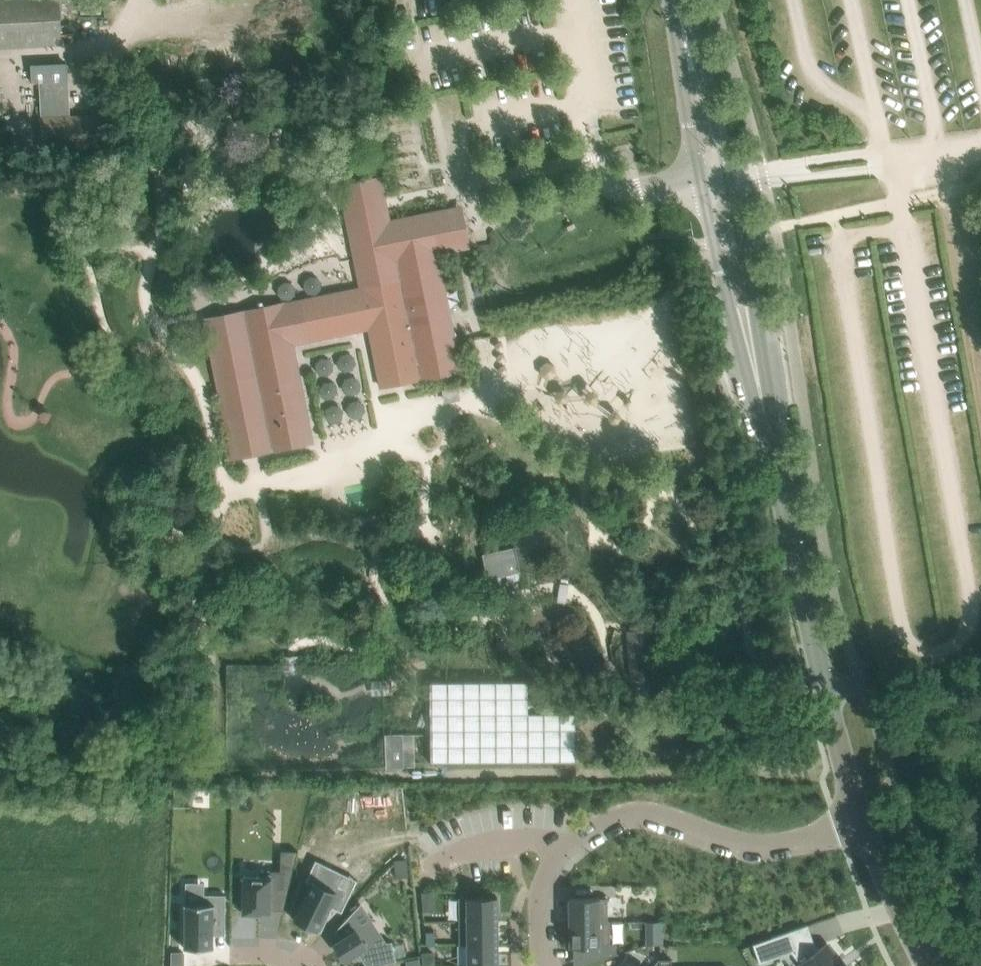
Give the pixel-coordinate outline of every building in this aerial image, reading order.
[(63,40),(60,0),(0,0),(0,43),(63,40)] [(40,79),(43,149),(48,148),(58,148),(101,146),(99,111),(67,112),(65,62),(39,63),(39,70),(40,79)] [(40,79),(39,70),(32,71),(32,79),(40,79)] [(284,127),(272,126),(272,137),(284,137),(284,127)] [(360,285),(203,317),(217,390),(232,459),(252,455),(315,442),(296,349),(295,344),(369,329),(370,335),(380,388),(401,383),(414,381),(463,371),(457,340),(450,302),(446,285),(440,253),(458,250),(454,228),(449,206),(448,206),(391,218),(382,175),(380,176),(339,184),(358,275),(360,285)] [(454,228),(458,250),(471,247),(461,203),(449,206),(454,228)] [(485,553),(482,554),(485,567),(488,578),(502,575),(507,574),(519,571),(520,571),(515,547),(485,553)] [(502,575),(488,578),(490,592),(505,589),(502,575)] [(558,593),(557,600),(565,601),(566,594),(567,587),(567,581),(568,577),(559,576),(559,580),(558,587),(558,593)] [(628,631),(631,679),(658,678),(655,629),(638,630),(628,631)] [(286,654),(282,654),(282,662),(282,670),(283,670),(294,670),(298,670),(297,662),(297,654),(286,654)] [(107,691),(110,698),(114,696),(121,693),(119,689),(120,686),(123,681),(126,680),(123,674),(121,669),(114,672),(107,684),(107,691)] [(392,678),(371,678),(371,682),(371,693),(392,692),(392,683),(392,678)] [(658,678),(631,679),(631,682),(631,685),(631,691),(659,689),(659,684),(659,681),(658,678)] [(429,733),(429,762),(481,762),(520,762),(576,762),(576,730),(576,712),(528,712),(528,702),(528,699),(528,696),(528,690),(528,679),(507,680),(500,679),(484,680),(445,679),(429,680),(429,711),(429,718),(429,726),(429,733)] [(110,698),(98,703),(105,718),(121,711),(124,709),(128,708),(121,693),(114,696),(110,698)] [(429,726),(429,711),(422,710),(420,714),(416,723),(423,726),(429,726)] [(384,734),(384,766),(403,766),(403,734),(384,734)] [(898,818),(890,821),(897,838),(904,835),(898,818)] [(281,850),(280,866),(294,866),(298,850),(281,850)] [(312,881),(295,917),(319,928),(331,905),(343,910),(352,890),(336,882),(342,870),(316,858),(307,879),(312,881)] [(244,875),(243,912),(261,913),(261,911),(270,911),(270,888),(280,888),(281,870),(261,870),(261,876),(244,875)] [(431,892),(421,892),(423,911),(433,911),(433,892),(431,892)] [(184,946),(184,947),(214,948),(214,946),(213,946),(213,924),(226,924),(226,894),(205,894),(204,903),(186,903),(184,903),(184,905),(185,905),(185,946),(184,946)] [(497,896),(459,897),(459,921),(467,920),(498,920),(497,896)] [(608,898),(569,898),(569,922),(610,921),(610,920),(608,920),(608,898)] [(334,943),(345,960),(358,952),(367,965),(372,965),(397,960),(396,956),(393,944),(393,941),(387,942),(372,919),(360,926),(351,913),(335,930),(341,938),(334,943)] [(467,920),(459,921),(459,944),(468,944),(498,944),(498,920),(467,920)] [(610,921),(569,922),(570,946),(581,945),(581,965),(617,954),(616,944),(610,944),(610,921)] [(772,937),(778,955),(792,950),(800,963),(799,964),(800,965),(848,965),(839,955),(837,956),(827,943),(819,949),(814,942),(808,924),(772,937)] [(659,934),(647,934),(647,944),(659,943),(659,934)] [(468,965),(498,965),(498,944),(468,944),(468,965)] [(171,965),(183,965),(184,951),(172,951),(171,965)] [(433,952),(422,953),(423,965),(434,964),(433,952)] [(407,961),(407,965),(420,965),(419,958),(407,961)]
